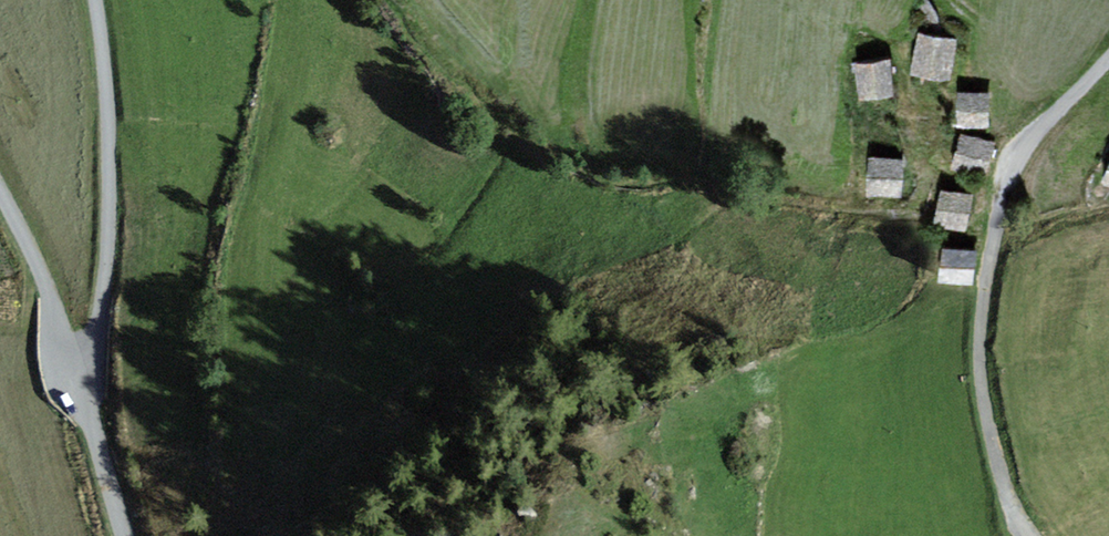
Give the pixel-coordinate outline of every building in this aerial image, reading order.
[(957,45),(922,38),(916,69),(950,77),(957,45)] [(890,62),(859,65),(862,98),(892,95),(890,62)] [(989,96),(963,95),(962,125),(988,126),(989,96)] [(995,147),(966,137),(956,167),(985,176),(995,147)] [(904,163),(875,159),(870,193),(899,197),(904,163)] [(973,198),(945,192),(938,222),(966,228),(973,198)] [(977,252),(948,250),(945,280),(974,283),(977,252)]
